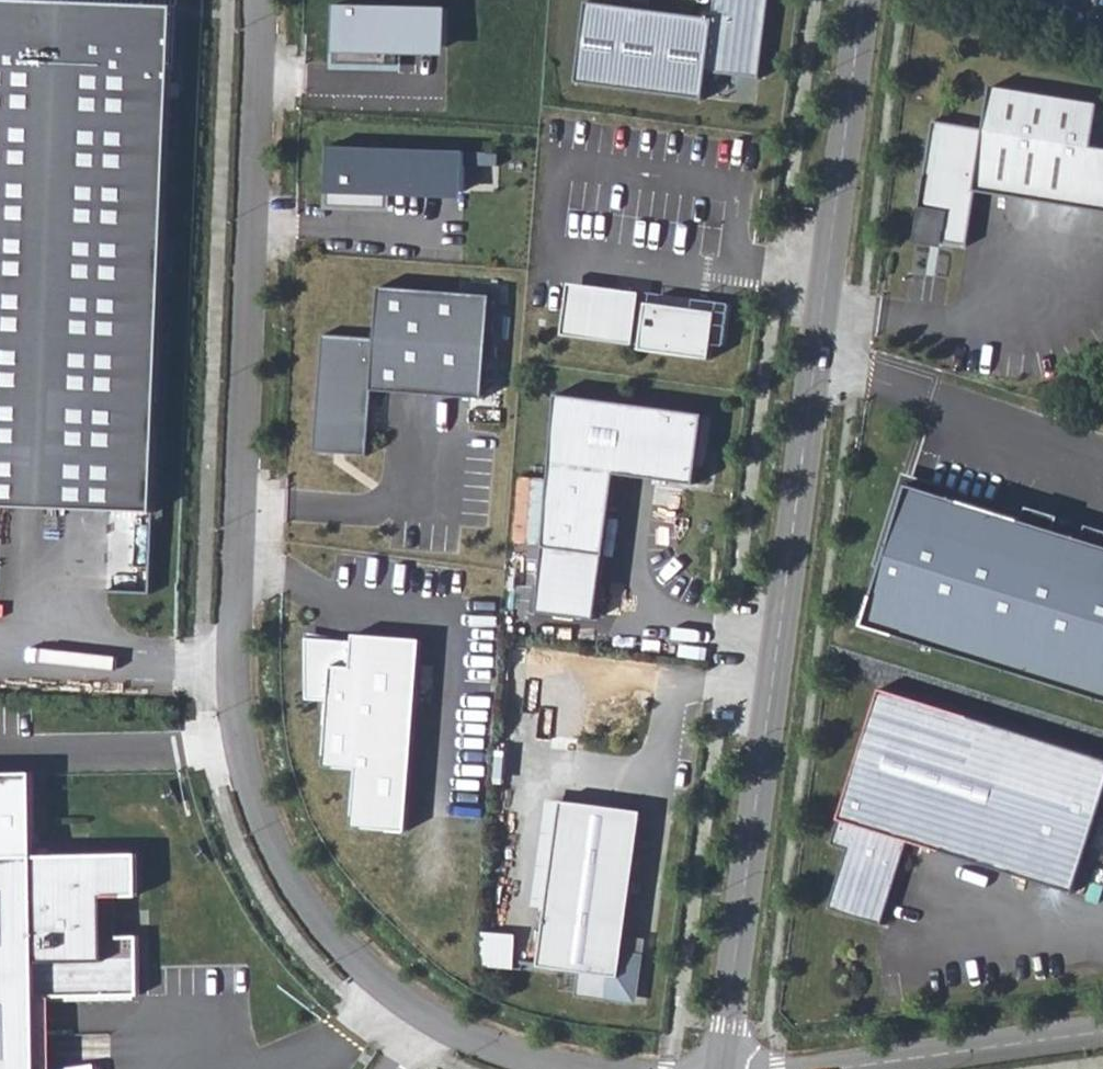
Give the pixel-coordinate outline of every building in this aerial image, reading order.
[(54,0),(0,0),(0,505),(155,511),(176,5),(54,0)] [(347,0),(337,0),(335,48),(449,52),(451,3),(347,0)] [(576,82),(704,99),(708,72),(760,78),(770,0),(715,0),(713,18),(587,1),(576,82)] [(935,120),(917,225),(944,229),(942,241),(968,245),(977,190),(1102,211),(1102,147),(1094,146),(1101,104),(992,86),(986,128),(935,120)] [(462,151),(326,145),(323,208),(394,211),(395,191),(461,193),(462,151)] [(917,225),(914,242),(941,246),(942,241),(944,229),(917,225)] [(480,393),(486,290),(379,282),(371,386),(480,393)] [(590,338),(596,288),(569,284),(562,334),(590,338)] [(639,292),(596,288),(590,338),(632,343),(639,292)] [(717,312),(647,302),(640,349),(710,359),(717,312)] [(374,334),(322,331),(314,445),(366,448),(374,334)] [(717,414),(557,393),(545,547),(552,549),(547,614),(604,621),(616,475),(696,483),(697,466),(709,468),(717,414)] [(909,483),(865,623),(1102,698),(1102,544),(909,483)] [(331,659),(351,661),(352,636),(304,633),(304,695),(329,696),(331,659)] [(425,641),(352,636),(351,661),(331,659),(329,696),(326,760),(358,762),(352,826),(411,830),(425,641)] [(829,908),(882,924),(908,841),(1074,892),(1102,801),(1102,758),(880,688),(831,844),(847,849),(829,908)] [(642,811),(561,800),(538,965),(579,971),(575,995),(620,1001),(639,986),(644,953),(623,950),(642,811)] [(135,852),(0,854),(0,1068),(37,1068),(36,996),(137,994),(136,935),(116,935),(103,935),(101,895),(115,895),(135,895),(135,852)] [(103,935),(116,935),(115,895),(101,895),(103,935)]
